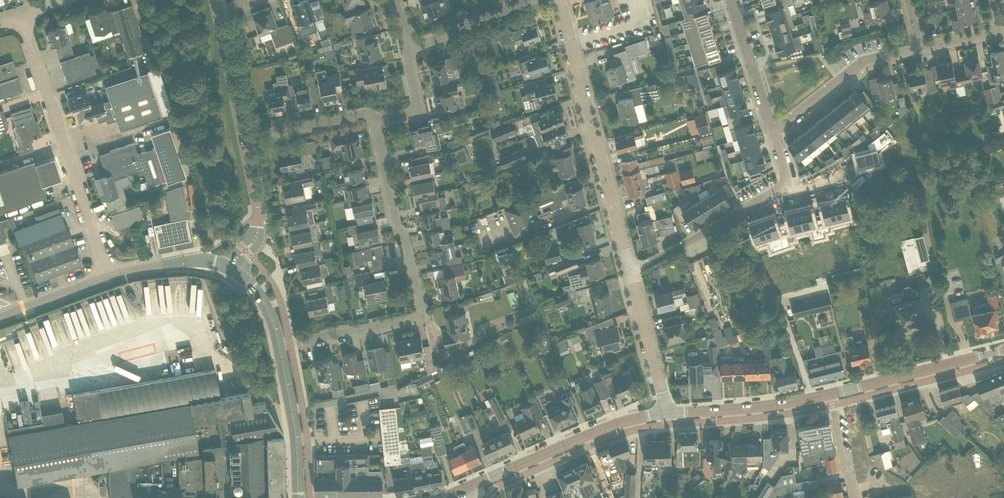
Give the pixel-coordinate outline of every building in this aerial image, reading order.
[(293,4),(295,10),(293,11),(297,20),(297,21),(295,21),(298,28),(311,23),(310,21),(323,16),(321,12),(318,3),(310,5),(308,0),(305,0),(300,2),(299,0),(296,0),(293,1),(294,4),(293,4)] [(365,2),(364,0),(342,0),(346,10),(358,5),(365,2)] [(441,3),(445,2),(444,0),(422,0),(423,4),(424,8),(422,9),(426,21),(436,18),(435,15),(444,11),(441,3)] [(609,3),(608,0),(591,0),(585,2),(589,14),(590,13),(593,24),(614,16),(609,3)] [(705,5),(703,0),(683,0),(679,1),(682,11),(684,18),(697,14),(695,8),(705,5)] [(765,11),(769,22),(791,15),(790,11),(788,5),(794,3),(793,0),(778,0),(773,2),(775,8),(765,11)] [(887,0),(882,0),(877,1),(870,3),(869,1),(862,3),(864,11),(863,12),(866,24),(872,23),(882,20),(880,13),(889,11),(887,0)] [(948,3),(955,2),(957,9),(976,5),(975,0),(947,0),(948,3)] [(128,57),(147,51),(131,5),(112,11),(119,31),(128,57)] [(369,7),(360,11),(358,5),(346,10),(341,11),(345,22),(353,20),(357,31),(374,25),(371,17),(373,17),(369,7)] [(979,19),(976,5),(957,9),(959,17),(951,18),(954,30),(970,27),(969,21),(979,19)] [(119,31),(112,11),(106,13),(104,8),(89,13),(95,33),(110,28),(112,34),(119,31)] [(271,11),(254,17),(260,34),(273,30),(279,46),(294,41),(288,24),(277,28),(271,11)] [(711,24),(709,18),(709,17),(709,16),(708,13),(708,12),(707,12),(707,11),(697,14),(684,18),(681,19),(683,28),(685,32),(711,24)] [(791,15),(769,22),(772,32),(789,27),(790,27),(794,26),(793,22),(791,15)] [(508,27),(500,30),(497,31),(501,40),(502,45),(513,41),(514,44),(523,40),(525,44),(541,38),(536,26),(531,28),(528,19),(508,26),(508,27)] [(60,61),(74,56),(64,24),(45,30),(51,47),(55,46),(60,61)] [(714,35),(713,29),(712,28),(713,28),(712,25),(711,25),(711,24),(685,32),(688,43),(714,35)] [(789,27),(772,32),(775,43),(793,37),(791,33),(790,27),(789,27)] [(363,60),(381,57),(377,39),(373,40),(372,34),(356,38),(358,48),(361,47),(361,52),(360,53),(358,54),(358,57),(359,58),(361,60),(363,60)] [(718,47),(716,41),(716,39),(715,36),(715,35),(714,35),(688,43),(692,55),(718,47)] [(793,37),(775,43),(778,53),(788,50),(791,59),(804,56),(801,46),(797,35),(793,37)] [(628,57),(636,54),(639,53),(639,54),(647,52),(647,51),(648,50),(644,39),(625,46),(624,45),(613,49),(615,56),(618,55),(618,58),(611,60),(613,66),(608,68),(611,77),(609,77),(611,83),(613,82),(614,83),(626,79),(627,80),(635,78),(633,73),(634,73),(632,68),(630,63),(628,57)] [(332,42),(317,48),(318,53),(334,49),(332,42)] [(721,58),(720,52),(720,51),(719,48),(718,47),(692,55),(695,66),(721,58)] [(326,52),(328,59),(336,58),(335,50),(326,52)] [(546,56),(539,58),(537,50),(518,59),(522,71),(529,69),(532,77),(543,74),(542,71),(551,69),(546,56)] [(986,66),(988,76),(991,88),(994,102),(1001,99),(997,80),(1003,78),(1002,71),(1003,71),(1003,50),(990,53),(993,65),(986,66)] [(89,51),(74,56),(60,61),(59,61),(66,82),(96,72),(89,51)] [(453,69),(460,66),(455,54),(448,57),(438,62),(438,64),(430,66),(433,82),(449,79),(446,67),(452,66),(453,69)] [(982,75),(980,65),(978,56),(971,57),(972,60),(965,61),(966,69),(961,71),(963,84),(972,82),(971,78),(982,75)] [(0,65),(0,69),(0,70),(0,98),(23,90),(18,76),(17,76),(12,61),(0,65)] [(963,84),(961,71),(960,69),(954,70),(952,61),(936,65),(936,66),(930,67),(931,69),(932,77),(940,76),(941,81),(949,79),(950,87),(963,84)] [(727,62),(711,67),(716,86),(721,84),(721,83),(738,78),(735,67),(729,69),(727,62)] [(387,86),(384,72),(380,72),(378,66),(355,70),(358,84),(366,82),(367,90),(387,86)] [(933,78),(932,77),(931,69),(924,70),(924,67),(919,69),(914,70),(912,71),(908,73),(910,81),(907,82),(911,102),(918,99),(915,88),(927,85),(930,93),(938,89),(933,78)] [(104,82),(110,100),(116,120),(120,131),(162,117),(146,68),(104,82)] [(498,71),(490,73),(495,92),(502,90),(498,71)] [(343,81),(350,80),(349,72),(342,74),(343,81)] [(688,74),(692,86),(700,84),(696,72),(688,74)] [(337,92),(343,90),(339,73),(317,78),(320,92),(323,91),(325,103),(339,100),(337,92)] [(292,105),(293,105),(286,74),(286,76),(278,77),(279,82),(274,83),(277,95),(269,97),(272,114),(287,111),(284,98),(291,96),(292,105)] [(311,100),(318,99),(314,77),(302,79),(303,88),(296,89),(300,108),(313,106),(311,100)] [(893,83),(891,77),(881,79),(881,78),(878,78),(878,77),(873,78),(873,79),(869,80),(873,99),(878,98),(878,100),(888,98),(888,96),(895,95),(895,93),(900,92),(897,82),(893,83)] [(555,82),(547,84),(546,78),(524,84),(527,98),(537,95),(539,104),(549,101),(549,99),(558,96),(557,90),(556,84),(555,84),(555,82)] [(738,78),(721,83),(721,84),(724,94),(742,88),(739,79),(738,78)] [(455,97),(459,96),(457,84),(442,86),(444,94),(436,96),(439,112),(457,108),(455,97)] [(658,98),(655,85),(649,87),(649,84),(630,89),(632,97),(618,100),(620,108),(618,110),(619,114),(622,115),(622,116),(628,114),(630,124),(639,122),(635,105),(648,102),(648,100),(658,98)] [(742,88),(724,94),(727,104),(745,99),(742,89),(742,88)] [(994,102),(991,88),(985,89),(988,104),(994,102)] [(866,103),(871,99),(864,90),(859,93),(856,90),(848,97),(862,115),(867,111),(871,108),(866,103)] [(116,120),(110,100),(90,106),(86,92),(68,98),(73,115),(76,114),(79,122),(96,117),(98,122),(106,120),(107,123),(116,120)] [(898,97),(900,107),(906,106),(904,96),(898,97)] [(862,115),(848,97),(839,104),(854,122),(857,119),(862,115)] [(987,105),(990,114),(1002,109),(1003,115),(1003,98),(1001,99),(994,102),(988,104),(987,105)] [(727,104),(723,106),(726,117),(728,123),(740,119),(738,112),(748,109),(745,99),(727,104)] [(839,104),(831,110),(845,129),(854,122),(839,104)] [(561,112),(560,111),(556,112),(553,106),(539,111),(542,118),(531,123),(535,133),(536,134),(563,123),(565,122),(563,119),(565,118),(563,112),(561,112)] [(37,126),(30,107),(11,113),(15,126),(13,126),(16,137),(19,136),(21,144),(16,145),(19,154),(34,150),(31,142),(33,141),(33,139),(35,138),(35,139),(36,138),(42,136),(39,125),(37,126)] [(845,129),(831,110),(822,117),(834,132),(833,132),(836,136),(841,132),(845,129)] [(705,114),(695,117),(700,133),(710,130),(705,114)] [(438,133),(446,131),(443,117),(429,120),(430,126),(419,128),(419,130),(411,132),(414,145),(425,143),(427,151),(441,148),(438,133)] [(834,132),(822,117),(814,124),(825,138),(829,135),(833,132),(834,132)] [(756,133),(752,122),(742,125),(740,119),(728,123),(732,135),(733,140),(738,139),(756,133)] [(517,132),(514,123),(492,132),(495,141),(517,132)] [(565,126),(563,123),(536,134),(535,133),(534,134),(539,146),(550,141),(553,148),(566,142),(564,135),(568,134),(567,132),(569,131),(567,125),(565,126)] [(825,138),(814,124),(805,131),(817,145),(819,143),(825,138)] [(150,134),(155,148),(167,183),(186,177),(170,128),(150,134)] [(638,146),(636,138),(639,137),(644,136),(642,129),(630,133),(620,135),(621,140),(615,141),(618,151),(628,148),(628,149),(638,146)] [(817,145),(805,131),(797,137),(808,152),(813,148),(817,145)] [(869,151),(855,154),(857,160),(856,160),(858,167),(880,162),(877,150),(891,140),(884,131),(867,144),(869,151)] [(351,132),(330,137),(332,147),(337,146),(338,148),(343,147),(345,158),(353,157),(363,155),(360,140),(359,138),(356,138),(355,138),(353,139),(351,132)] [(704,144),(715,141),(713,133),(702,136),(704,144)] [(759,143),(756,133),(738,139),(740,144),(741,149),(759,143)] [(808,152),(797,137),(788,144),(800,159),(804,156),(808,152)] [(933,138),(917,141),(919,152),(935,150),(933,138)] [(301,155),(319,151),(316,140),(291,145),(293,152),(281,154),(284,171),(296,168),(296,172),(304,170),(301,155)] [(167,183),(155,148),(137,153),(134,143),(103,153),(101,158),(102,163),(101,165),(103,166),(104,169),(103,172),(105,173),(107,176),(119,172),(120,174),(118,174),(119,178),(142,170),(149,189),(167,183)] [(762,154),(759,143),(741,149),(743,153),(744,159),(762,154)] [(456,149),(461,163),(470,159),(465,146),(456,149)] [(572,160),(574,159),(571,146),(557,150),(559,157),(550,159),(553,172),(556,172),(557,177),(575,172),(572,160)] [(526,158),(523,149),(500,158),(504,167),(526,158)] [(434,161),(433,153),(416,157),(416,158),(419,157),(420,163),(410,165),(412,177),(418,176),(432,173),(429,162),(434,161)] [(61,176),(54,154),(34,161),(41,183),(61,176)] [(762,154),(744,159),(746,165),(748,169),(751,181),(762,175),(759,166),(765,164),(762,154)] [(637,163),(637,162),(636,159),(631,160),(621,162),(624,173),(650,166),(650,164),(658,162),(657,158),(649,160),(637,163)] [(27,203),(46,196),(41,183),(34,161),(15,167),(21,185),(27,203)] [(348,164),(340,166),(341,172),(344,172),(346,182),(360,179),(365,178),(363,167),(360,168),(349,170),(348,164)] [(648,173),(648,174),(659,171),(657,164),(650,166),(624,173),(626,183),(646,178),(645,173),(648,173)] [(21,185),(15,167),(14,167),(13,174),(4,177),(0,174),(0,212),(10,208),(12,201),(21,198),(26,203),(27,203),(21,185)] [(696,181),(692,168),(680,172),(683,185),(696,181)] [(859,182),(857,182),(859,187),(859,190),(860,189),(862,195),(883,190),(880,178),(884,178),(882,168),(870,171),(872,179),(859,182)] [(676,170),(666,172),(669,186),(679,184),(676,170)] [(419,183),(414,184),(416,196),(418,196),(418,195),(436,192),(436,191),(432,173),(418,176),(419,183)] [(107,176),(95,180),(101,197),(102,201),(105,200),(112,197),(118,195),(124,193),(121,185),(119,186),(117,178),(113,180),(111,175),(107,176)] [(314,183),(312,176),(290,181),(292,188),(284,190),(287,202),(307,197),(304,185),(314,183)] [(648,185),(646,178),(626,183),(630,195),(645,192),(643,186),(648,185)] [(346,182),(333,185),(334,191),(344,189),(347,200),(365,196),(369,195),(367,184),(361,185),(360,179),(346,182)] [(571,204),(571,206),(581,204),(581,206),(586,204),(586,202),(585,196),(586,196),(583,187),(583,186),(582,185),(581,185),(578,186),(578,187),(570,190),(568,182),(532,196),(532,197),(504,209),(515,235),(541,225),(539,220),(553,215),(551,210),(561,206),(571,204)] [(714,185),(709,188),(711,192),(721,208),(729,203),(726,198),(733,193),(727,183),(720,187),(717,183),(714,185)] [(436,192),(418,195),(418,196),(420,207),(426,206),(428,212),(439,210),(441,210),(441,207),(445,206),(446,205),(447,203),(446,199),(445,197),(442,196),(439,197),(437,191),(436,191),(436,192)] [(667,199),(665,191),(645,197),(648,205),(667,199)] [(721,208),(711,192),(707,195),(702,198),(711,214),(721,208)] [(365,196),(347,200),(349,207),(353,206),(355,217),(357,217),(358,224),(373,220),(372,214),(375,213),(372,201),(369,202),(367,203),(365,196)] [(839,197),(833,199),(839,223),(851,220),(852,224),(858,223),(854,209),(848,210),(845,197),(840,198),(839,197)] [(711,214),(702,198),(699,200),(692,204),(702,220),(711,214)] [(825,216),(819,218),(823,231),(829,230),(829,226),(839,223),(833,199),(827,200),(827,202),(822,203),(825,216)] [(702,220),(692,204),(690,200),(685,203),(680,206),(678,204),(673,207),(674,209),(682,223),(688,219),(692,226),(702,220)] [(316,222),(314,211),(319,210),(317,202),(297,206),(298,213),(287,215),(290,227),(300,225),(315,222),(316,222)] [(116,229),(144,219),(139,205),(111,215),(116,229)] [(804,206),(798,208),(804,232),(812,230),(814,238),(824,236),(823,231),(819,218),(813,219),(810,206),(805,207),(804,206)] [(790,225),(784,227),(788,240),(794,239),(793,235),(804,232),(798,208),(792,209),(792,210),(787,212),(790,225)] [(441,218),(439,210),(428,212),(420,214),(422,226),(435,224),(436,230),(443,229),(450,228),(448,216),(441,218)] [(637,213),(640,223),(637,224),(639,234),(673,226),(671,216),(652,221),(650,210),(637,213)] [(595,240),(592,226),(591,222),(589,223),(587,214),(570,221),(567,222),(553,227),(554,227),(558,239),(570,236),(570,234),(573,233),(574,235),(579,234),(582,243),(595,240)] [(767,216),(761,218),(769,242),(772,251),(790,245),(788,240),(784,227),(777,229),(773,215),(768,217),(767,216)] [(158,247),(191,240),(186,218),(166,222),(167,227),(155,230),(157,240),(156,240),(156,243),(157,243),(158,247)] [(755,221),(750,223),(758,246),(769,242),(761,218),(755,220),(755,221)] [(314,242),(311,230),(316,229),(315,222),(300,225),(302,232),(291,234),(294,246),(304,244),(314,242)] [(61,245),(72,241),(66,225),(64,226),(63,223),(57,225),(57,224),(43,230),(44,233),(23,241),(30,261),(62,249),(61,245)] [(361,231),(360,223),(347,226),(349,233),(351,234),(353,235),(356,248),(369,246),(369,242),(380,240),(378,227),(361,231)] [(478,225),(471,226),(472,234),(480,232),(478,225)] [(675,231),(673,226),(639,234),(642,245),(647,243),(649,251),(659,248),(657,241),(656,236),(675,231)] [(445,235),(443,229),(436,230),(424,232),(426,245),(438,242),(439,248),(440,248),(447,247),(455,245),(453,233),(445,235)] [(38,282),(81,265),(72,241),(61,245),(62,249),(30,261),(38,282)] [(303,251),(295,253),(298,265),(307,263),(318,261),(315,249),(320,248),(318,241),(314,242),(304,244),(302,244),(303,251)] [(385,262),(381,245),(353,251),(356,264),(364,263),(364,261),(371,259),(373,265),(370,266),(371,271),(383,269),(382,263),(385,262)] [(439,248),(427,251),(430,263),(442,260),(443,266),(463,262),(461,256),(456,257),(455,252),(456,250),(455,245),(447,247),(440,248),(439,248)] [(558,247),(544,250),(547,262),(561,258),(558,247)] [(729,252),(722,255),(726,267),(734,265),(729,252)] [(576,258),(554,266),(557,274),(579,266),(576,258)] [(600,258),(591,261),(587,262),(589,269),(580,271),(580,273),(577,273),(577,275),(570,277),(573,288),(575,288),(587,285),(585,279),(595,276),(604,274),(600,258)] [(326,276),(328,273),(325,259),(318,261),(307,263),(309,269),(301,271),(303,283),(307,282),(308,287),(321,285),(321,280),(323,280),(323,277),(326,276)] [(466,277),(463,262),(443,266),(445,276),(437,278),(441,297),(459,294),(456,279),(466,277)] [(353,274),(351,265),(343,267),(345,276),(353,274)] [(388,298),(384,279),(371,281),(369,272),(355,275),(356,280),(357,285),(365,283),(369,303),(388,298)] [(870,280),(871,302),(878,302),(878,297),(884,297),(883,280),(870,280)] [(933,293),(930,297),(934,301),(943,290),(934,282),(928,289),(933,293)] [(331,284),(318,287),(319,294),(314,295),(314,298),(308,299),(309,303),(308,306),(308,307),(309,310),(310,310),(311,314),(330,310),(328,300),(335,298),(331,284)] [(596,315),(602,313),(611,311),(611,309),(613,308),(609,292),(600,294),(600,293),(594,294),(591,285),(576,290),(579,303),(592,299),(596,315)] [(918,289),(913,290),(913,289),(913,288),(912,287),(911,286),(910,286),(909,285),(908,285),(907,285),(906,286),(905,286),(904,287),(903,288),(903,289),(903,291),(905,300),(890,304),(892,314),(896,313),(897,320),(899,320),(901,326),(910,324),(910,323),(922,320),(921,319),(926,318),(918,289)] [(684,303),(682,295),(686,294),(684,288),(672,291),(656,295),(659,310),(675,306),(675,305),(684,303)] [(130,291),(127,295),(132,301),(136,298),(130,291)] [(194,316),(204,316),(205,291),(198,291),(197,303),(195,303),(194,316)] [(567,291),(554,296),(558,307),(571,301),(567,291)] [(700,305),(697,293),(688,295),(691,307),(700,305)] [(981,312),(973,314),(978,332),(980,332),(981,333),(985,332),(986,330),(998,327),(996,317),(998,317),(996,308),(999,307),(995,293),(988,294),(990,303),(980,306),(981,312)] [(830,295),(820,298),(823,309),(832,307),(830,295)] [(41,323),(50,350),(129,323),(120,296),(41,323)] [(971,315),(969,305),(967,298),(950,302),(954,319),(971,315)] [(809,300),(799,303),(802,315),(812,312),(809,300)] [(698,306),(685,309),(686,315),(699,312),(698,306)] [(470,337),(465,313),(445,317),(449,334),(443,335),(446,348),(462,344),(461,339),(470,337)] [(682,314),(675,316),(665,319),(667,326),(664,326),(668,342),(685,338),(681,323),(683,322),(682,314)] [(874,337),(871,317),(863,319),(867,338),(874,337)] [(618,325),(608,327),(605,328),(603,321),(586,327),(589,340),(592,341),(595,340),(596,341),(598,342),(599,341),(602,351),(612,348),(613,351),(622,349),(619,337),(621,337),(618,325)] [(726,335),(727,338),(729,343),(739,340),(737,334),(732,335),(730,326),(724,327),(726,335)] [(727,338),(726,335),(723,336),(720,328),(718,328),(713,330),(718,347),(729,343),(727,338)] [(759,334),(757,328),(756,328),(747,331),(749,337),(759,334)] [(749,337),(747,331),(737,334),(739,340),(749,337)] [(502,342),(509,339),(506,334),(500,337),(502,342)] [(846,336),(850,354),(853,364),(861,362),(861,363),(872,361),(868,344),(855,347),(852,335),(846,336)] [(401,362),(425,357),(421,336),(397,342),(399,353),(396,354),(397,360),(400,359),(401,362)] [(570,351),(567,343),(557,347),(561,355),(570,351)] [(385,377),(394,375),(389,350),(383,351),(382,347),(368,349),(372,369),(378,368),(379,369),(383,372),(383,371),(385,377)] [(816,356),(803,359),(805,368),(808,367),(809,373),(812,382),(845,374),(843,364),(841,358),(843,358),(841,349),(823,354),(816,356)] [(356,352),(343,355),(347,373),(354,371),(355,377),(367,374),(364,359),(357,360),(356,352)] [(697,352),(689,352),(691,379),(703,379),(703,376),(718,375),(717,363),(711,363),(697,364),(697,352)] [(459,357),(458,357),(461,364),(462,363),(461,363),(469,359),(466,354),(459,358),(459,357)] [(788,371),(784,355),(774,357),(777,369),(778,369),(778,370),(779,370),(780,374),(776,375),(780,390),(799,386),(798,385),(801,384),(799,377),(796,377),(795,370),(788,371)] [(332,378),(334,389),(343,387),(338,362),(332,363),(331,357),(316,361),(320,380),(332,378)] [(441,368),(439,357),(433,359),(435,371),(441,368)] [(447,371),(461,364),(458,357),(445,365),(447,371)] [(435,371),(433,359),(424,360),(427,375),(435,371)] [(758,377),(757,359),(745,360),(746,377),(758,377)] [(771,376),(770,366),(768,359),(757,359),(758,377),(771,376)] [(734,378),(733,360),(720,361),(721,378),(734,378)] [(746,377),(745,360),(733,360),(734,378),(746,377)] [(7,427),(8,434),(17,484),(18,484),(53,477),(109,468),(110,497),(287,497),(287,491),(284,491),(283,434),(269,412),(268,409),(267,409),(266,409),(265,401),(251,403),(249,391),(219,397),(215,369),(205,370),(145,381),(96,390),(72,394),(77,421),(43,428),(42,421),(7,427)] [(976,382),(980,391),(971,395),(974,399),(978,402),(1003,427),(1003,412),(997,416),(991,403),(1002,399),(1003,404),(1003,370),(976,382)] [(419,387),(434,380),(431,373),(416,380),(419,387)] [(637,390),(630,374),(622,378),(621,376),(616,378),(612,380),(609,373),(601,376),(602,378),(608,390),(609,392),(616,388),(620,397),(637,390)] [(567,377),(564,378),(561,379),(565,389),(571,386),(567,377)] [(609,392),(602,378),(594,382),(601,398),(610,394),(609,392)] [(602,406),(598,397),(596,392),(592,384),(584,388),(583,386),(576,389),(578,392),(583,403),(587,412),(595,409),(595,410),(600,408),(600,407),(602,406)] [(962,395),(961,393),(958,384),(939,390),(944,405),(962,399),(966,405),(974,399),(971,395),(968,393),(962,395)] [(542,388),(535,391),(538,398),(545,395),(542,388)] [(574,403),(568,390),(561,393),(563,398),(557,401),(560,408),(567,422),(578,417),(572,403),(574,403)] [(492,396),(488,398),(492,407),(498,417),(499,417),(505,414),(499,401),(495,395),(492,396)] [(567,422),(560,408),(555,410),(550,400),(547,401),(545,397),(540,399),(547,414),(549,414),(555,427),(567,422)] [(926,415),(923,406),(920,397),(911,400),(901,403),(904,412),(913,443),(925,439),(921,424),(919,417),(926,415)] [(521,407),(523,412),(516,415),(518,420),(516,421),(523,437),(541,429),(537,419),(543,416),(536,401),(521,407)] [(904,439),(898,414),(895,404),(876,410),(879,420),(881,428),(888,427),(887,423),(890,422),(891,426),(895,441),(904,439)] [(396,407),(380,408),(385,464),(401,463),(401,461),(396,407)] [(426,409),(412,412),(414,419),(427,415),(426,409)] [(966,426),(958,419),(961,417),(952,409),(945,416),(961,431),(966,426)] [(478,426),(473,414),(467,416),(466,415),(472,429),(478,426)] [(466,415),(459,419),(465,432),(472,429),(466,415)] [(961,431),(945,416),(944,415),(939,420),(957,436),(961,431)] [(836,455),(829,420),(800,426),(797,426),(802,452),(804,463),(825,460),(824,457),(826,456),(836,455)] [(514,446),(510,436),(508,430),(507,431),(503,423),(498,425),(499,428),(493,430),(495,436),(502,451),(514,446)] [(444,442),(439,424),(431,426),(437,444),(444,442)] [(779,449),(790,449),(789,440),(788,440),(787,430),(786,430),(786,429),(780,429),(780,430),(773,430),(773,435),(771,435),(771,438),(763,438),(764,448),(764,458),(763,465),(769,469),(778,457),(778,455),(779,455),(779,449)] [(698,451),(698,441),(697,431),(689,432),(691,465),(700,464),(699,451),(698,451)] [(502,451),(495,436),(489,439),(485,432),(480,434),(484,441),(483,442),(490,457),(502,451)] [(691,465),(689,432),(678,432),(678,449),(676,449),(677,465),(691,465)] [(631,455),(629,449),(625,439),(609,445),(612,453),(618,471),(627,467),(623,458),(631,455)] [(724,470),(727,458),(729,449),(722,447),(721,440),(707,440),(707,449),(707,458),(714,457),(714,467),(714,470),(724,470)] [(658,463),(658,441),(651,442),(651,444),(644,444),(646,471),(651,470),(651,463),(658,463)] [(672,469),(671,453),(671,443),(664,443),(664,441),(658,441),(658,463),(665,462),(665,470),(672,469)] [(478,451),(475,446),(474,446),(473,444),(466,447),(463,442),(459,444),(469,466),(475,463),(477,464),(480,462),(480,461),(482,460),(478,451)] [(469,466),(459,444),(454,446),(456,452),(457,452),(458,454),(456,455),(454,452),(446,456),(451,467),(453,466),(455,472),(469,466)] [(762,458),(762,454),(761,444),(747,445),(748,459),(747,459),(747,466),(760,465),(761,458),(762,458)] [(421,447),(423,455),(426,472),(428,472),(429,478),(430,478),(432,487),(444,485),(441,469),(438,469),(436,460),(433,460),(431,445),(421,447)] [(748,459),(747,445),(733,445),(733,450),(729,449),(727,458),(724,470),(724,473),(729,473),(729,467),(737,467),(745,471),(747,466),(747,459),(748,459)] [(892,466),(889,455),(888,450),(869,455),(870,460),(884,469),(892,466)] [(612,453),(598,458),(608,484),(621,479),(618,471),(612,453)] [(349,494),(348,454),(315,455),(316,495),(349,494)] [(382,469),(369,470),(369,454),(348,454),(349,494),(382,493),(382,469)] [(426,472),(423,455),(410,458),(411,459),(413,472),(412,472),(416,491),(432,487),(430,478),(429,478),(428,472),(426,472)] [(837,470),(834,457),(827,458),(829,471),(837,470)] [(416,491),(412,472),(413,472),(411,459),(401,461),(401,463),(394,464),(396,477),(394,478),(393,479),(394,483),(396,484),(398,494),(416,491)] [(591,471),(587,462),(575,467),(576,468),(571,470),(577,484),(583,497),(591,497),(590,495),(594,494),(588,480),(593,478),(591,471)] [(577,484),(571,470),(558,475),(564,489),(565,489),(577,484)] [(625,497),(633,497),(635,497),(636,473),(626,472),(625,494),(625,497)] [(703,477),(692,483),(696,488),(706,481),(703,477)] [(774,486),(768,482),(757,497),(766,497),(768,495),(774,486)] [(790,482),(780,485),(774,486),(768,495),(779,493),(787,491),(792,490),(790,482)] [(839,482),(826,484),(828,497),(829,497),(843,495),(840,482),(839,482)] [(528,489),(523,491),(522,484),(506,489),(508,497),(530,497),(528,489)] [(600,491),(603,497),(625,497),(625,494),(615,497),(611,487),(600,491)] [(567,494),(564,495),(562,490),(547,497),(548,497),(569,497),(567,494)]
